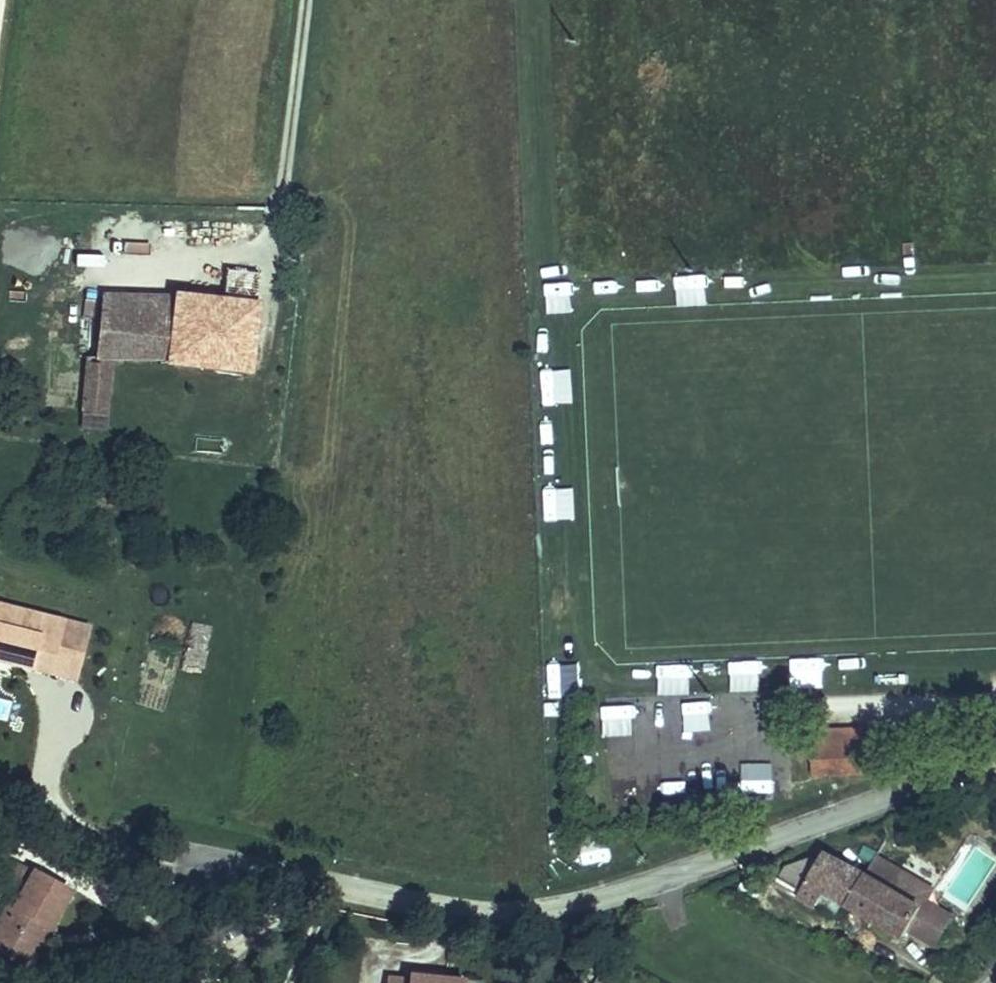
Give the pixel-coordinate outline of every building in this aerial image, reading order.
[(193,341),(95,327),(91,364),(85,363),(76,430),(102,432),(110,365),(188,375),(187,381),(245,389),(257,303),(229,299),(227,315),(195,312),(193,341)] [(193,341),(195,312),(98,300),(95,327),(193,341)] [(91,622),(0,600),(0,662),(77,681),(91,622)] [(847,721),(827,723),(828,735),(849,732),(847,721)] [(827,723),(794,728),(800,770),(853,762),(849,732),(828,735),(827,723)] [(10,884),(21,861),(2,853),(0,857),(0,879),(10,884)] [(875,859),(865,879),(820,860),(816,869),(808,865),(784,876),(776,893),(818,912),(824,899),(909,936),(912,930),(944,944),(958,915),(926,900),(933,885),(875,859)] [(39,917),(58,879),(21,861),(10,884),(3,898),(0,897),(0,950),(13,956),(32,914),(39,917)] [(32,914),(13,956),(21,961),(42,918),(39,917),(32,914)]
